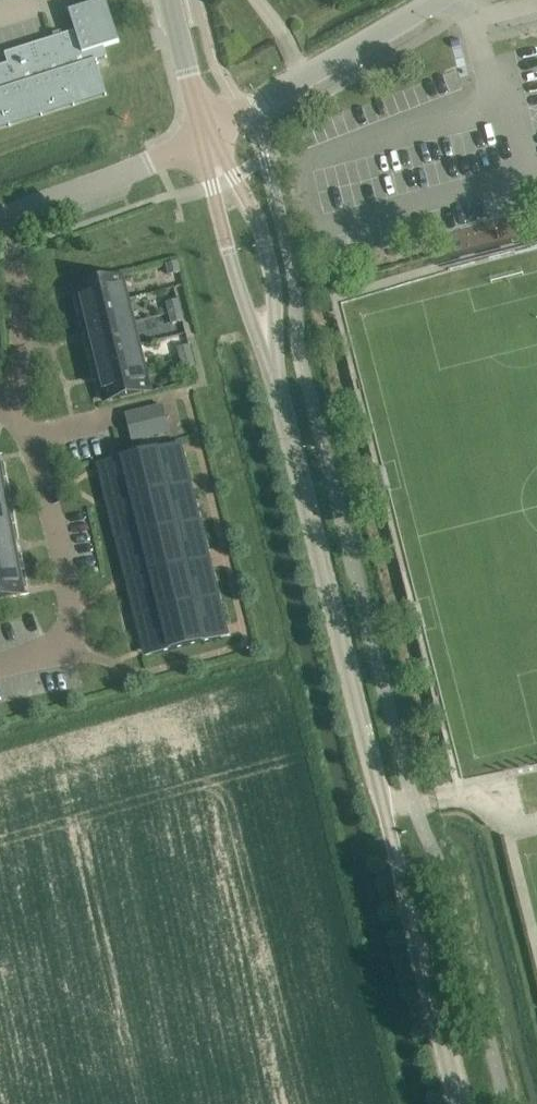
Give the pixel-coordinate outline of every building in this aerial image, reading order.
[(0,66),(0,129),(107,95),(96,60),(107,57),(104,47),(120,42),(106,0),(104,0),(70,11),(76,30),(6,53),(9,63),(0,66)] [(169,274),(180,272),(178,261),(167,263),(169,274)] [(85,309),(125,299),(119,276),(79,285),(85,309)] [(125,299),(85,309),(91,332),(130,322),(125,299)] [(170,312),(181,310),(178,299),(167,302),(170,312)] [(181,310),(170,312),(172,323),(183,321),(181,310)] [(130,322),(91,332),(97,355),(136,345),(130,322)] [(136,345),(97,355),(102,378),(142,368),(136,345)] [(181,358),(192,355),(189,345),(178,347),(181,358)] [(192,355),(181,358),(184,369),(194,366),(192,355)] [(142,368),(102,378),(108,402),(147,392),(142,368)] [(125,414),(132,441),(170,432),(163,405),(125,414)] [(149,491),(183,483),(180,470),(182,470),(178,454),(176,454),(174,444),(139,453),(149,491)] [(149,491),(139,453),(105,461),(108,471),(105,472),(109,488),(111,487),(115,500),(149,491)] [(149,491),(158,530),(193,521),(190,508),(192,508),(188,492),(186,492),(183,483),(149,491)] [(149,491),(115,500),(117,509),(115,510),(119,526),(121,525),(124,538),(158,530),(149,491)] [(158,530),(168,568),(202,560),(200,551),(202,550),(198,534),(196,535),(193,521),(158,530)] [(7,524),(0,526),(0,550),(12,548),(7,524)] [(158,530),(124,538),(127,551),(125,552),(129,568),(131,567),(134,577),(168,568),(158,530)] [(0,550),(0,574),(16,571),(12,548),(0,550)] [(177,606),(212,598),(208,585),(211,584),(207,568),(204,569),(202,560),(168,568),(177,606)] [(168,568),(134,577),(136,586),(133,586),(137,602),(140,602),(143,615),(177,606),(168,568)] [(16,571),(0,574),(0,599),(21,595),(16,571)] [(177,606),(187,645),(221,637),(219,627),(221,626),(217,610),(215,611),(212,598),(177,606)] [(177,606),(143,615),(146,628),(144,628),(148,644),(150,644),(153,654),(187,645),(177,606)]
